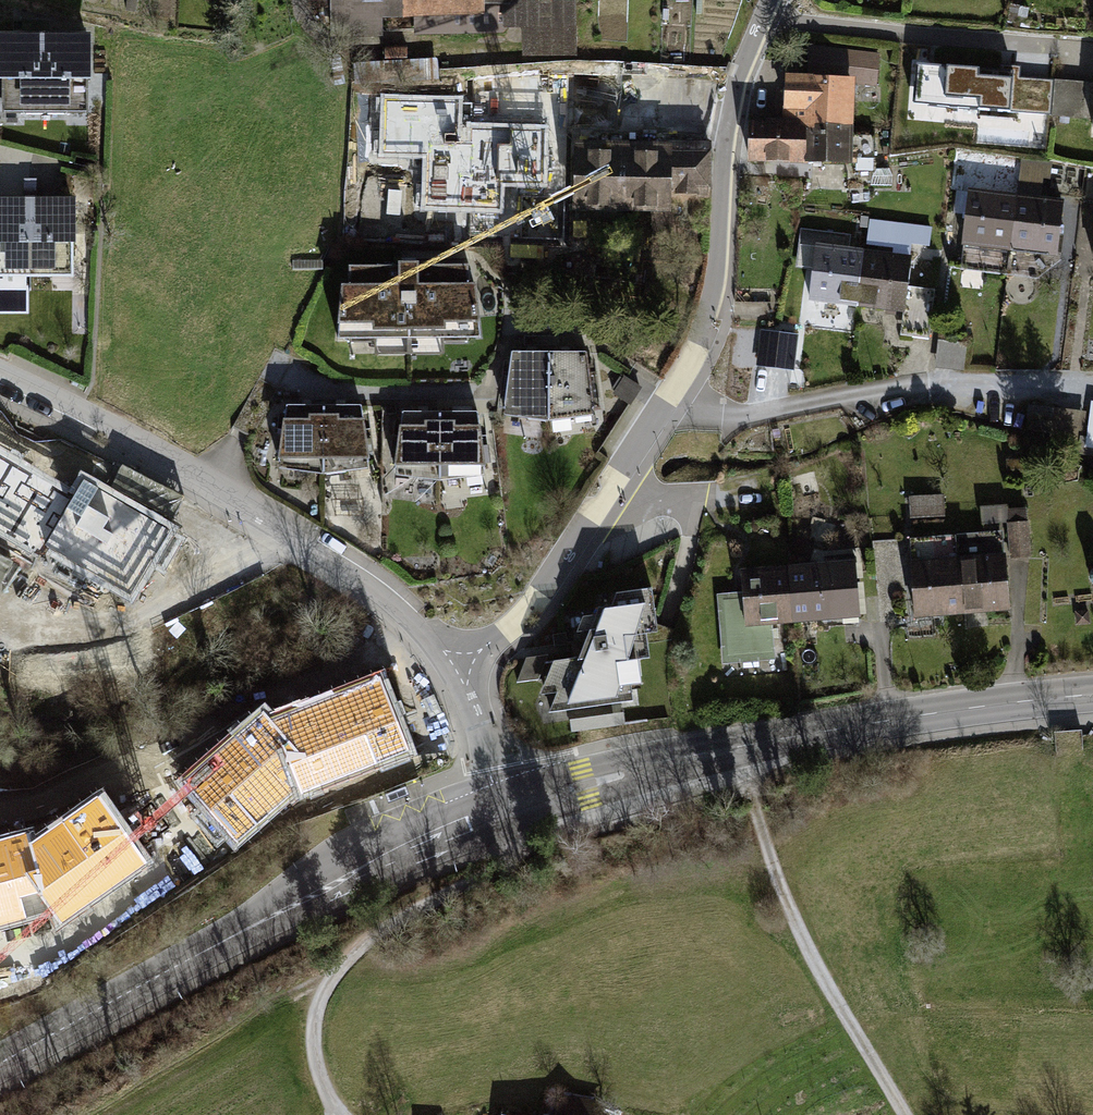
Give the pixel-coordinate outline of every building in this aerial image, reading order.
[(352,42),(391,42),(391,72),(596,71),(595,0),(351,0),(352,42)] [(47,44),(0,44),(0,134),(47,134),(47,44)] [(93,44),(47,44),(47,134),(92,134),(93,44)] [(809,45),(807,74),(860,78),(859,86),(878,87),(880,50),(809,45)] [(948,64),(918,62),(914,101),(980,107),(984,63),(948,60),(948,64)] [(1021,66),(984,63),(980,107),(1051,113),(1054,80),(1020,78),(1021,66)] [(788,73),(786,98),(857,104),(859,86),(860,78),(807,74),(788,73)] [(786,98),(784,124),(817,127),(855,130),(857,104),(786,98)] [(784,124),(759,122),(755,166),(813,171),(817,127),(784,124)] [(855,130),(817,127),(813,171),(862,175),(866,131),(855,130)] [(673,156),(673,211),(714,212),(715,148),(674,147),(673,156)] [(626,155),(577,154),(576,224),(625,224),(626,155)] [(673,156),(626,155),(625,224),(672,224),(673,211),(673,156)] [(1019,198),(973,193),(967,252),(1013,257),(1019,198)] [(1065,203),(1019,198),(1013,257),(1059,262),(1065,203)] [(0,212),(0,292),(31,291),(30,212),(0,212)] [(76,212),(30,212),(31,291),(77,291),(76,212)] [(799,263),(814,265),(818,235),(849,239),(850,232),(805,225),(799,263)] [(869,256),(820,250),(813,307),(861,313),(869,256)] [(914,262),(869,256),(861,313),(906,319),(914,262)] [(400,271),(351,270),(351,291),(344,290),(338,345),(484,345),(478,290),(470,290),(470,271),(420,272),(419,267),(410,267),(400,267),(400,271)] [(798,339),(762,335),(759,365),(795,369),(798,339)] [(942,340),(940,362),(966,365),(969,343),(942,340)] [(551,366),(509,367),(509,438),(552,438),(551,366)] [(598,366),(551,366),(552,438),(598,438),(598,366)] [(640,388),(624,376),(612,394),(629,405),(640,388)] [(1031,426),(1082,430),(1084,405),(1033,401),(1031,426)] [(330,416),(289,416),(289,484),(330,484),(330,416)] [(372,417),(330,416),(330,484),(372,484),(372,417)] [(441,429),(400,428),(399,493),(440,493),(441,429)] [(486,429),(441,429),(440,493),(486,493),(486,429)] [(914,492),(915,513),(949,511),(948,490),(914,492)] [(35,522),(13,568),(101,616),(140,550),(47,499),(35,522)] [(1011,516),(1009,501),(985,504),(987,519),(1011,516)] [(2,591),(13,568),(35,522),(0,507),(0,590),(2,591)] [(1031,523),(1008,524),(1010,552),(1033,550),(1031,523)] [(1008,556),(961,559),(965,615),(1012,612),(1008,556)] [(961,559),(912,560),(916,618),(965,615),(961,559)] [(859,562),(790,567),(794,625),(863,621),(859,562)] [(744,593),(720,594),(725,665),(776,662),(773,627),(794,625),(790,567),(743,571),(744,593)] [(600,597),(543,727),(649,712),(655,593),(600,597)] [(381,679),(273,723),(299,787),(302,795),(411,750),(381,679)] [(264,712),(182,782),(234,843),(299,787),(273,723),(264,712)] [(101,795),(31,845),(49,910),(60,925),(148,862),(101,795)] [(49,910),(31,845),(28,834),(0,842),(0,923),(49,910)]
